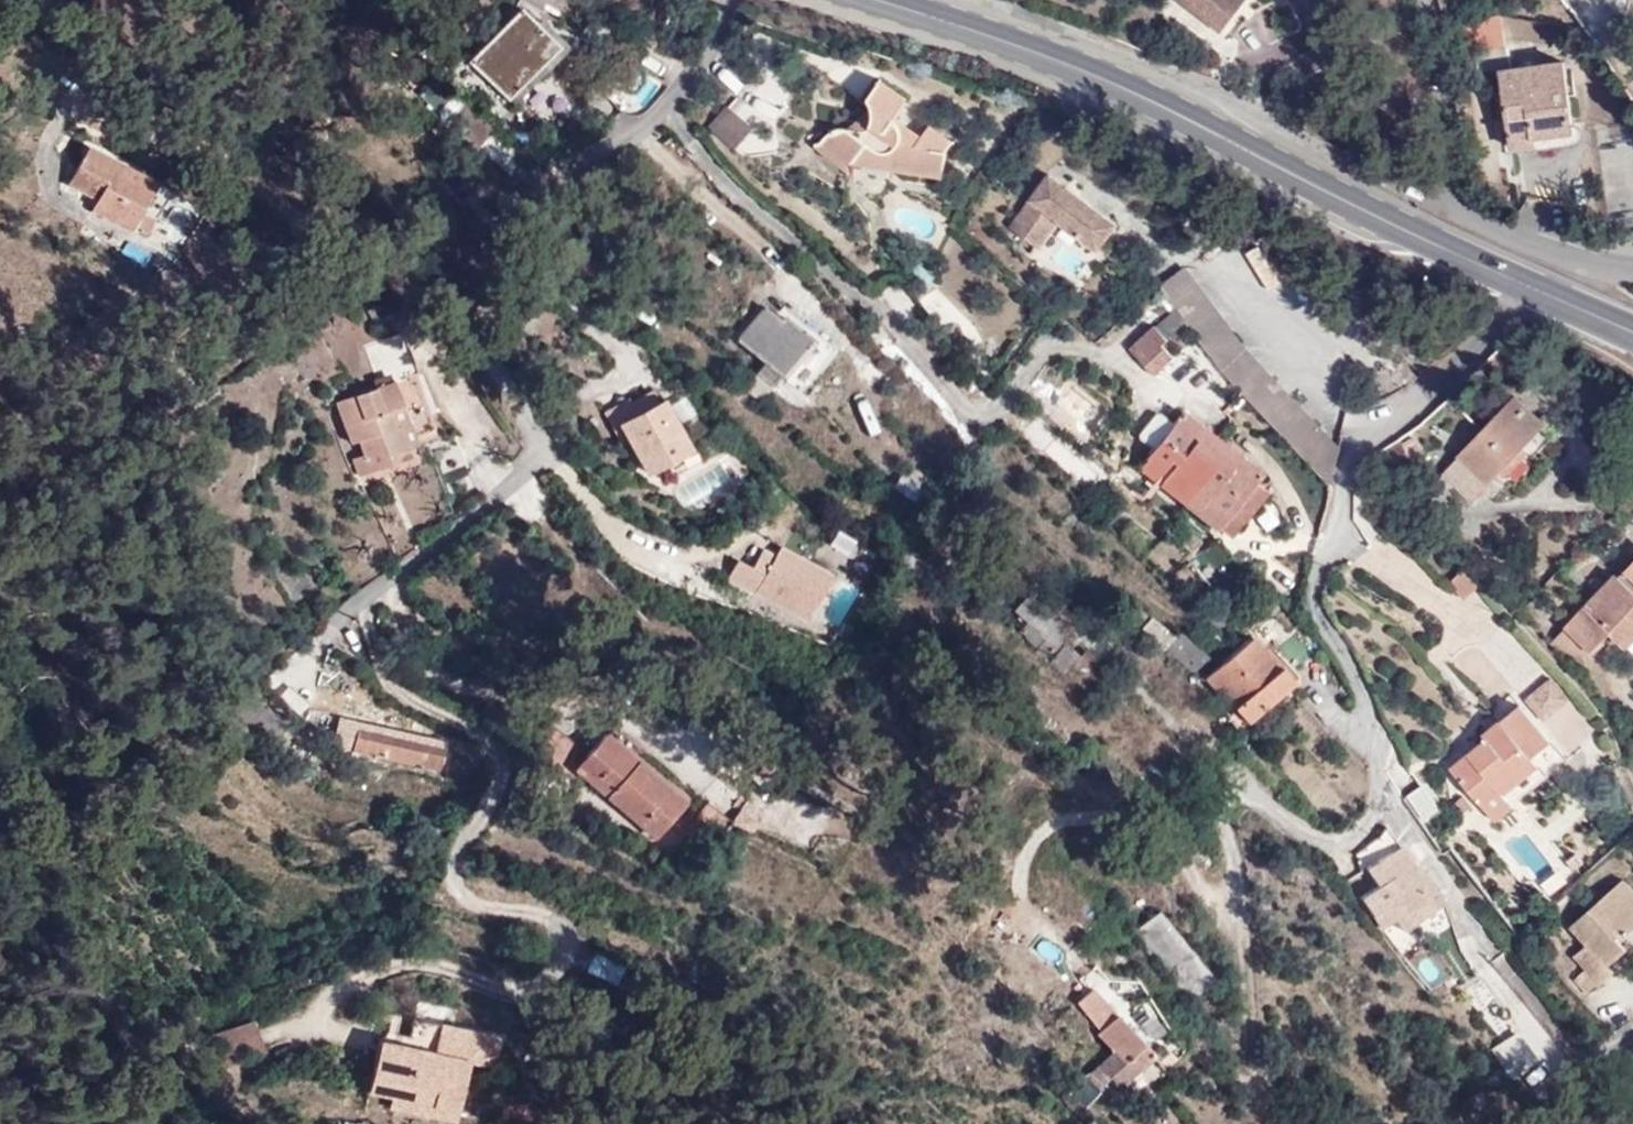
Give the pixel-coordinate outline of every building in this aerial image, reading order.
[(1223,33),(1247,0),(1180,0),(1223,33)] [(565,48),(527,10),(474,61),(513,100),(565,48)] [(1452,35),(1454,78),(1503,71),(1515,149),(1537,146),(1536,137),(1576,131),(1565,59),(1510,68),(1506,42),(1475,46),(1473,33),(1452,35)] [(624,70),(624,78),(596,76),(594,109),(652,114),(655,72),(624,70)] [(873,103),(873,106),(874,108),(874,109),(875,112),(875,114),(875,116),(874,118),(874,121),(872,124),(871,125),(869,128),(867,130),(864,131),(861,131),(858,131),(856,132),(853,131),(850,130),(848,129),(849,129),(848,129),(845,128),(842,128),(840,128),(837,129),(834,130),(831,131),(829,134),(821,143),(811,146),(845,171),(850,164),(943,176),(946,150),(953,141),(930,125),(922,136),(895,117),(908,100),(882,80),(869,98),(870,100),(872,103),(873,103)] [(708,127),(735,150),(754,127),(728,105),(708,127)] [(856,132),(858,131),(861,131),(864,131),(867,130),(869,128),(871,125),(872,124),(874,121),(874,118),(875,116),(875,114),(875,112),(874,109),(874,108),(873,106),(849,129),(848,129),(850,130),(853,131),(856,132)] [(480,113),(466,127),(486,146),(499,133),(480,113)] [(486,146),(466,127),(458,135),(479,154),(486,146)] [(137,241),(159,201),(127,182),(132,173),(95,152),(74,190),(107,210),(102,221),(137,241)] [(127,182),(159,201),(164,192),(132,173),(127,182)] [(1012,225),(1039,246),(1059,220),(1097,249),(1116,225),(1051,176),(1012,225)] [(1166,288),(1246,348),(1185,266),(1159,285),(1162,289),(1164,287),(1166,288)] [(1187,323),(1223,372),(1329,484),(1338,446),(1247,349),(1246,348),(1166,288),(1164,287),(1162,289),(1187,323)] [(1176,308),(1156,327),(1169,340),(1187,323),(1176,308)] [(760,361),(750,374),(771,388),(784,369),(801,380),(818,355),(807,348),(809,345),(778,321),(775,324),(759,312),(736,343),(760,361)] [(1156,327),(1131,348),(1155,374),(1174,358),(1163,345),(1169,340),(1156,327)] [(402,455),(411,451),(403,427),(394,430),(388,412),(408,404),(400,380),(344,399),(365,459),(359,461),(365,477),(406,464),(402,455)] [(649,471),(694,446),(666,396),(622,421),(649,471)] [(1544,422),(1517,397),(1462,455),(1487,480),(1498,469),(1506,474),(1527,453),(1520,446),(1544,422)] [(403,427),(411,451),(422,447),(408,404),(388,412),(394,430),(403,427)] [(1184,412),(1139,468),(1217,530),(1218,528),(1256,481),(1262,474),(1184,412)] [(1416,459),(1400,440),(1382,455),(1398,475),(1416,459)] [(1269,492),(1256,481),(1218,528),(1231,539),(1269,492)] [(1229,557),(1234,559),(1218,538),(1208,546),(1229,557)] [(764,567),(746,559),(734,584),(761,597),(765,588),(819,612),(838,567),(788,545),(785,552),(771,547),(764,567)] [(1458,600),(1479,578),(1466,564),(1444,585),(1458,600)] [(1594,653),(1612,633),(1627,647),(1632,640),(1632,565),(1621,578),(1618,575),(1588,609),(1572,634),(1594,653)] [(1047,660),(1071,631),(1062,624),(1071,615),(1050,596),(1042,606),(1028,595),(1015,609),(1028,620),(1019,631),(1040,648),(1036,651),(1047,660)] [(1569,631),(1572,634),(1588,609),(1569,631)] [(1140,631),(1165,651),(1176,637),(1151,617),(1140,631)] [(1569,631),(1555,646),(1561,651),(1570,636),(1572,634),(1569,631)] [(1165,651),(1196,675),(1210,658),(1179,633),(1176,637),(1165,651)] [(1570,636),(1561,651),(1580,668),(1594,653),(1572,634),(1570,636)] [(1206,679),(1246,726),(1294,684),(1264,649),(1262,651),(1252,640),(1206,679)] [(1051,662),(1065,675),(1072,666),(1081,656),(1067,644),(1051,662)] [(1072,666),(1085,677),(1099,660),(1087,649),(1081,656),(1072,666)] [(1527,697),(1546,721),(1574,698),(1555,675),(1527,697)] [(1520,707),(1486,735),(1489,739),(1454,769),(1496,820),(1549,777),(1534,758),(1550,744),(1520,707)] [(532,743),(560,762),(577,741),(550,721),(532,743)] [(442,750),(356,731),(351,755),(437,773),(442,750)] [(579,769),(658,835),(688,799),(609,733),(579,769)] [(702,795),(727,815),(742,796),(716,776),(702,795)] [(1423,787),(1409,797),(1425,819),(1438,809),(1423,787)] [(1399,873),(1415,863),(1400,840),(1382,848),(1387,856),(1399,873)] [(1442,904),(1415,863),(1399,873),(1387,856),(1368,869),(1379,886),(1363,896),(1384,927),(1397,918),(1405,929),(1442,904)] [(1627,948),(1619,939),(1632,927),(1632,888),(1625,879),(1573,925),(1589,943),(1575,956),(1586,970),(1576,980),(1586,992),(1597,982),(1599,984),(1614,971),(1609,965),(1627,948)] [(1207,981),(1158,915),(1127,939),(1176,1006),(1207,981)] [(1123,1091),(1154,1058),(1113,1015),(1091,1034),(1104,1049),(1110,1055),(1100,1065),(1115,1083),(1123,1091)] [(414,1023),(441,1028),(442,1023),(415,1017),(414,1023)] [(221,1066),(267,1051),(256,1019),(210,1035),(221,1066)] [(391,1107),(435,1116),(437,1105),(461,1110),(471,1063),(498,1069),(505,1036),(442,1023),(441,1028),(414,1023),(411,1034),(390,1030),(382,1040),(371,1091),(394,1096),(391,1107)] [(1063,1103),(1083,1123),(1099,1123),(1107,1117),(1094,1103),(1115,1083),(1100,1065),(1063,1103)] [(435,1116),(459,1121),(461,1110),(437,1105),(435,1116)]
